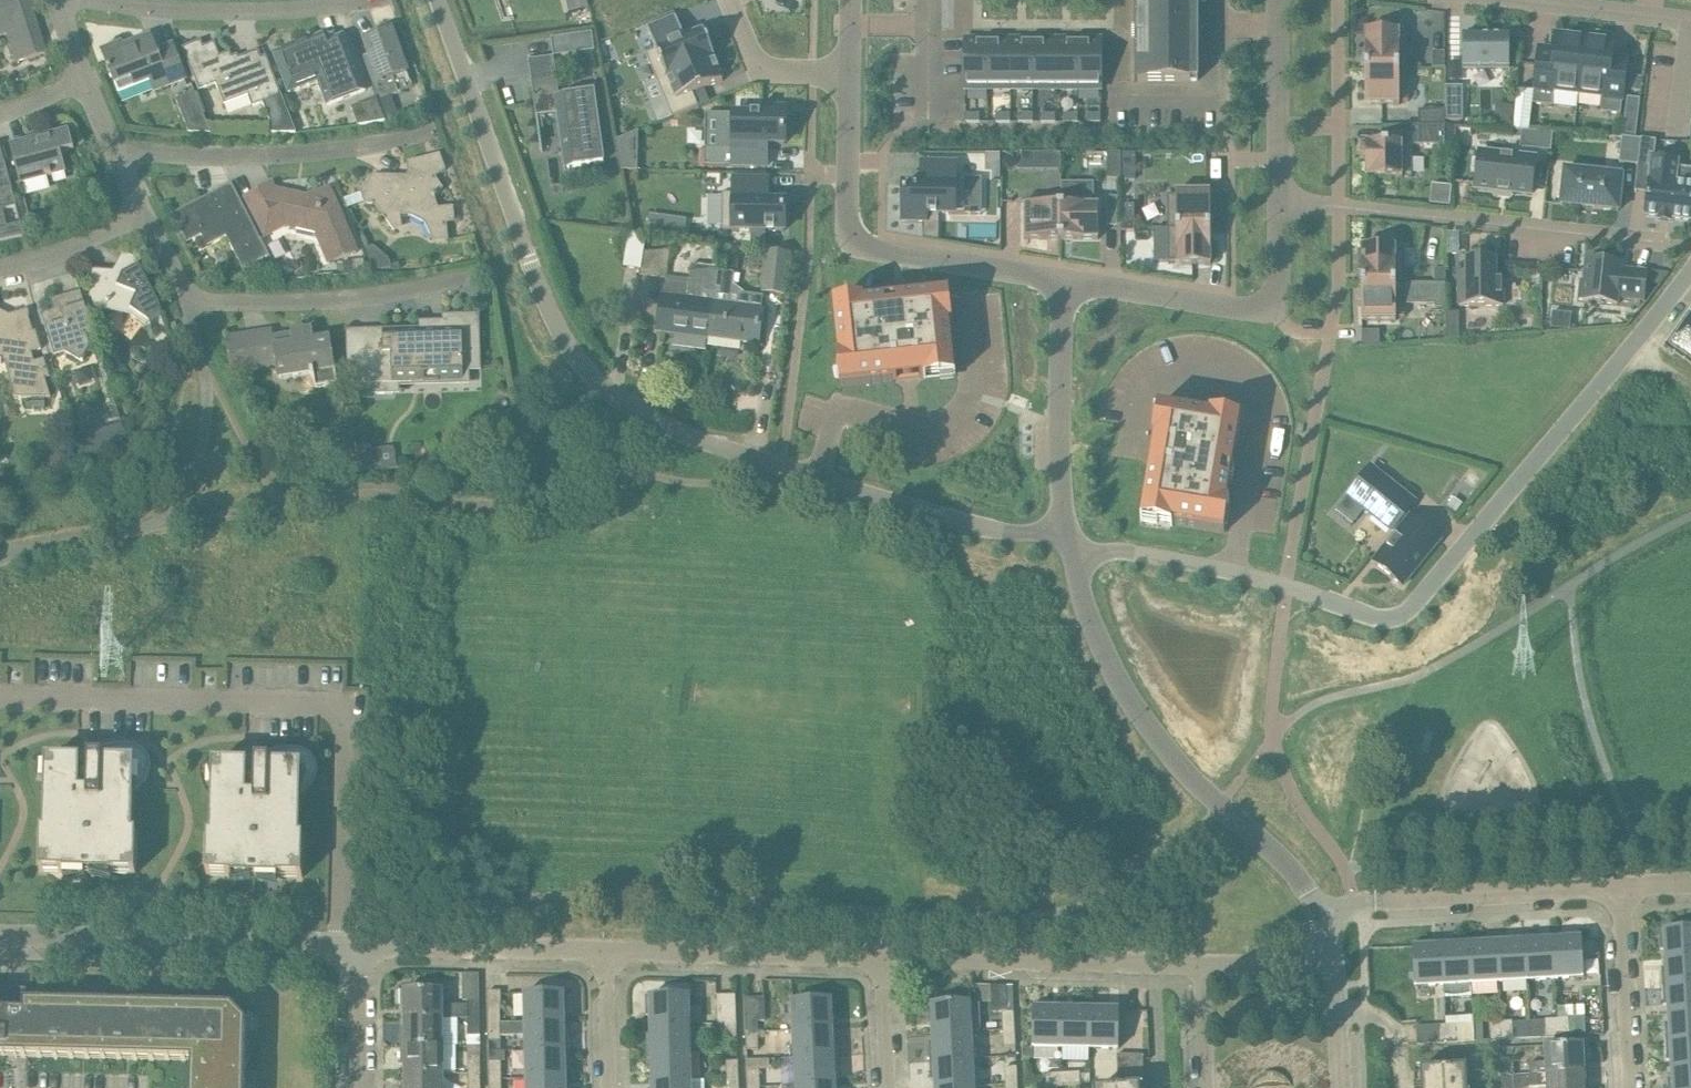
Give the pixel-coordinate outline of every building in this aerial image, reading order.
[(7,34),(17,63),(47,53),(42,39),(30,0),(6,0),(0,2),(0,36),(7,34)] [(1138,1),(1144,1),(1145,15),(1138,15),(1138,33),(1144,33),(1145,62),(1135,63),(1135,81),(1198,81),(1198,0),(1138,0),(1138,1)] [(714,57),(715,57),(704,30),(685,38),(676,16),(647,28),(656,50),(646,54),(657,80),(714,57)] [(398,92),(393,80),(409,74),(393,30),(367,39),(372,53),(363,56),(377,98),(378,99),(398,92)] [(1365,31),(1365,68),(1408,68),(1408,35),(1399,35),(1399,31),(1365,31)] [(323,34),(273,53),(289,92),(318,81),(327,105),(366,90),(344,35),(326,42),(323,34)] [(1509,69),(1509,35),(1463,35),(1463,69),(1509,69)] [(551,39),(554,56),(573,54),(571,36),(551,39)] [(1537,64),(1533,104),(1552,106),(1577,109),(1579,92),(1585,39),(1557,36),(1555,47),(1540,45),(1537,64)] [(988,88),(988,38),(964,37),(964,88),(988,88)] [(1033,87),(1033,37),(1011,38),(1011,87),(1033,87)] [(1056,87),(1056,37),(1033,37),(1033,87),(1056,87)] [(1078,87),(1078,37),(1056,37),(1056,87),(1078,87)] [(1102,87),(1102,37),(1078,37),(1078,87),(1102,87)] [(988,38),(988,88),(1011,87),(1011,38),(988,38)] [(1585,39),(1579,92),(1603,95),(1601,112),(1621,114),(1625,75),(1627,62),(1628,56),(1612,54),(1614,43),(1585,39)] [(259,52),(259,50),(233,60),(230,52),(220,56),(215,42),(204,47),(201,41),(183,48),(199,90),(217,84),(218,88),(224,86),(231,102),(248,95),(253,107),(262,103),(270,122),(270,133),(296,133),(264,50),(259,52)] [(157,51),(153,43),(126,53),(122,43),(103,50),(110,69),(107,70),(109,73),(111,72),(116,84),(133,78),(136,86),(151,80),(155,91),(185,79),(172,45),(157,51)] [(1445,67),(1444,51),(1433,51),(1433,68),(1438,68),(1445,67)] [(672,117),(675,116),(699,106),(693,93),(723,81),(714,57),(657,80),(670,112),(672,117)] [(1365,68),(1365,105),(1400,105),(1400,101),(1408,101),(1408,68),(1365,68)] [(556,74),(553,75),(534,77),(533,77),(531,77),(536,110),(536,116),(545,114),(557,113),(564,169),(566,169),(566,168),(565,167),(570,167),(604,162),(594,92),(569,96),(560,97),(556,74)] [(1463,121),(1463,86),(1445,86),(1445,120),(1463,121)] [(211,133),(195,92),(176,100),(188,132),(211,133)] [(377,98),(364,103),(372,123),(386,120),(378,99),(377,98)] [(1511,104),(1495,105),(1495,121),(1512,120),(1511,104)] [(767,166),(767,144),(785,144),(785,119),(787,119),(787,108),(782,108),(763,107),(762,115),(721,114),(721,148),(705,148),(705,165),(767,166)] [(1445,112),(1420,112),(1420,125),(1445,125),(1445,120),(1445,112)] [(978,123),(978,114),(964,114),(964,123),(978,123)] [(1010,123),(1010,114),(997,114),(997,123),(1010,123)] [(1033,123),(1033,114),(1020,114),(1020,123),(1033,123)] [(1056,123),(1056,114),(1043,114),(1043,123),(1056,123)] [(1079,123),(1079,114),(1066,114),(1066,123),(1079,123)] [(1102,123),(1102,114),(1089,114),(1089,123),(1102,123)] [(1453,126),(1445,126),(1445,125),(1420,125),(1421,144),(1453,144),(1453,132),(1453,126)] [(639,131),(616,140),(622,171),(638,171),(639,131)] [(1537,131),(1535,149),(1551,151),(1553,132),(1537,131)] [(74,149),(70,132),(12,147),(11,145),(10,145),(20,184),(22,184),(21,182),(47,175),(48,177),(52,176),(52,173),(65,170),(65,172),(67,172),(61,153),(74,149)] [(1620,163),(1638,165),(1641,140),(1623,138),(1620,163)] [(1641,140),(1638,165),(1647,166),(1649,153),(1654,154),(1656,141),(1641,139),(1641,140)] [(1366,143),(1366,177),(1403,177),(1403,174),(1412,174),(1411,143),(1366,143)] [(1047,170),(1061,170),(1061,152),(1041,152),(1041,164),(1047,170)] [(1108,152),(1108,179),(1121,179),(1121,152),(1108,152)] [(1145,175),(1145,152),(1121,152),(1121,175),(1145,175)] [(1531,195),(1535,158),(1479,152),(1475,189),(1531,195)] [(446,170),(440,154),(408,162),(407,182),(399,181),(399,176),(374,175),(360,192),(364,202),(375,204),(387,220),(395,216),(410,215),(425,223),(434,242),(449,240),(447,224),(455,220),(454,207),(439,208),(436,198),(444,189),(436,177),(446,170)] [(1645,215),(1659,216),(1658,219),(1671,221),(1671,218),(1690,220),(1690,218),(1690,169),(1677,167),(1677,161),(1652,158),(1650,180),(1649,179),(1645,215)] [(25,236),(4,159),(0,161),(0,241),(25,236)] [(966,178),(956,178),(956,162),(922,162),(922,185),(904,184),(903,209),(902,209),(902,220),(907,220),(926,221),(926,214),(966,214),(966,178)] [(1619,211),(1622,176),(1564,170),(1561,205),(1619,211)] [(766,230),(785,231),(785,202),(767,202),(768,179),(734,178),(734,194),(723,194),(722,230),(751,230),(766,230)] [(319,240),(323,248),(329,246),(335,261),(357,253),(329,187),(301,199),(277,193),(271,182),(245,196),(266,236),(286,225),(297,228),(295,235),(319,240)] [(270,256),(232,183),(220,189),(222,193),(177,217),(188,238),(211,226),(216,237),(228,231),(247,268),(270,256)] [(1431,184),(1429,203),(1449,204),(1451,185),(1431,184)] [(1176,195),(1168,195),(1168,229),(1211,228),(1210,191),(1176,192),(1176,195)] [(1024,206),(1024,240),(1061,240),(1061,197),(1028,197),(1028,206),(1024,206)] [(1095,197),(1061,197),(1061,240),(1098,240),(1098,206),(1095,206),(1095,197)] [(20,216),(29,213),(26,200),(16,203),(20,216)] [(1121,231),(1135,231),(1135,204),(1121,204),(1121,231)] [(16,207),(4,210),(8,226),(20,223),(16,207)] [(648,215),(647,231),(685,232),(685,216),(648,215)] [(1168,229),(1154,228),(1154,262),(1168,262),(1177,262),(1177,265),(1211,265),(1211,228),(1168,229)] [(751,230),(751,247),(765,249),(766,230),(751,230)] [(718,266),(735,269),(737,246),(720,244),(718,266)] [(1362,247),(1362,284),(1405,284),(1405,251),(1396,251),(1396,247),(1362,247)] [(643,251),(640,275),(666,279),(665,283),(663,296),(660,296),(660,298),(663,298),(659,330),(656,330),(656,331),(674,334),(675,331),(708,335),(712,302),(714,289),(717,271),(717,269),(716,268),(690,266),(690,270),(689,280),(667,278),(669,251),(661,250),(644,248),(643,251)] [(790,253),(766,250),(761,292),(785,295),(790,253)] [(134,257),(123,253),(122,254),(124,255),(123,258),(116,269),(115,268),(113,271),(114,272),(108,275),(106,271),(93,270),(91,280),(93,287),(90,295),(95,309),(110,307),(132,311),(150,324),(162,313),(160,306),(134,257)] [(1495,276),(1495,258),(1467,258),(1467,272),(1459,272),(1459,306),(1503,306),(1503,276),(1495,276)] [(1622,269),(1622,262),(1587,258),(1584,281),(1580,280),(1578,300),(1618,304),(1618,298),(1645,301),(1648,272),(1622,269)] [(354,260),(343,261),(345,275),(355,274),(355,271),(354,260)] [(290,264),(282,263),(276,268),(277,270),(283,279),(285,279),(296,271),(290,264)] [(1446,269),(1434,269),(1434,283),(1446,283),(1446,269)] [(712,302),(708,335),(742,340),(742,342),(760,344),(760,343),(757,343),(763,295),(743,293),(741,306),(730,305),(732,284),(734,272),(717,271),(714,289),(712,302)] [(1362,284),(1362,321),(1396,321),(1396,317),(1405,317),(1405,304),(1435,304),(1435,308),(1446,308),(1446,283),(1434,283),(1405,284),(1362,284)] [(94,335),(81,291),(50,300),(54,311),(41,314),(54,355),(66,352),(83,362),(92,348),(90,347),(88,337),(94,335)] [(849,301),(834,303),(839,356),(837,356),(837,358),(840,357),(843,387),(955,375),(947,294),(942,294),(866,302),(865,300),(864,300),(864,304),(850,306),(849,301)] [(8,352),(22,398),(51,398),(46,379),(50,377),(45,359),(35,362),(32,352),(41,349),(36,331),(33,332),(27,311),(6,317),(0,315),(0,350),(8,352)] [(1459,339),(1459,312),(1446,312),(1446,340),(1459,339)] [(481,365),(480,314),(442,315),(443,329),(438,330),(438,327),(346,330),(347,363),(355,363),(356,394),(394,393),(393,381),(435,379),(435,382),(442,381),(442,379),(464,378),(464,365),(481,365)] [(1671,345),(1690,359),(1690,316),(1671,345)] [(315,341),(313,329),(301,331),(302,336),(293,337),(293,335),(273,338),(272,331),(226,338),(231,371),(276,364),(278,378),(311,373),(312,377),(314,377),(315,387),(337,384),(330,338),(315,341)] [(1375,331),(1365,332),(1365,344),(1379,343),(1375,331)] [(1242,423),(1211,418),(1211,421),(1159,412),(1154,443),(1156,443),(1142,527),(1173,532),(1174,529),(1226,538),(1231,507),(1228,507),(1242,423)] [(64,446),(46,455),(55,471),(72,462),(64,446)] [(98,454),(92,449),(78,450),(82,463),(98,454)] [(1372,467),(1349,496),(1365,509),(1376,518),(1396,534),(1394,536),(1374,562),(1402,585),(1403,585),(1440,539),(1407,512),(1415,502),(1372,467)] [(128,743),(126,743),(124,743),(109,745),(89,751),(88,765),(79,765),(79,761),(57,760),(57,780),(47,780),(46,830),(41,830),(40,872),(136,874),(137,833),(132,832),(133,788),(137,789),(136,790),(137,790),(140,789),(143,787),(144,785),(146,784),(147,782),(148,780),(149,778),(150,776),(150,774),(151,772),(151,770),(151,768),(151,766),(151,764),(150,762),(150,760),(149,758),(148,756),(147,754),(146,753),(144,751),(143,750),(140,747),(136,745),(132,744),(128,743)] [(295,747),(292,747),(289,748),(287,748),(256,755),(255,769),(246,769),(246,765),(224,764),(224,784),(214,784),(213,834),(208,834),(207,876),(303,878),(304,837),(299,836),(300,792),(304,792),(304,793),(304,794),(314,783),(315,782),(316,780),(316,778),(317,776),(317,774),(318,772),(318,770),(318,768),(317,766),(317,764),(316,762),(316,760),(315,758),(314,756),(312,755),(310,753),(308,752),(305,750),(303,749),(300,748),(297,748),(295,747)] [(1666,959),(1690,957),(1690,929),(1660,931),(1661,949),(1665,949),(1666,959)] [(1553,940),(1555,978),(1583,977),(1581,935),(1562,936),(1562,940),(1553,940)] [(1527,980),(1555,978),(1553,940),(1543,941),(1542,937),(1525,938),(1527,980)] [(1497,943),(1499,982),(1527,980),(1525,938),(1507,939),(1507,943),(1497,943)] [(1471,983),(1499,982),(1497,943),(1487,944),(1487,940),(1469,941),(1471,983)] [(1442,946),(1444,985),(1471,983),(1469,941),(1452,942),(1452,946),(1442,946)] [(1415,986),(1444,985),(1442,946),(1432,947),(1432,943),(1413,944),(1415,986)] [(1663,987),(1690,985),(1690,957),(1666,959),(1666,969),(1662,969),(1663,987)] [(445,1019),(467,1018),(480,1018),(479,973),(462,974),(462,1001),(468,1001),(468,1005),(443,1006),(443,990),(401,991),(401,1009),(405,1009),(405,1020),(445,1019)] [(1690,1013),(1690,985),(1663,987),(1664,1004),(1668,1004),(1669,1014),(1690,1013)] [(488,991),(489,1023),(502,1023),(501,990),(488,991)] [(525,994),(525,1022),(564,1021),(564,1012),(567,1012),(567,993),(525,994)] [(736,994),(717,995),(717,1012),(718,1023),(725,1023),(737,1023),(736,994)] [(191,1061),(191,1087),(246,1087),(246,1082),(236,1082),(236,1071),(246,1071),(247,1030),(240,1030),(225,1015),(225,1007),(184,1006),(184,1016),(173,1015),(173,1006),(134,1005),(134,1014),(133,1014),(124,1014),(109,1014),(109,1004),(70,1004),(70,1013),(45,1012),(45,1003),(26,1002),(26,996),(0,995),(0,1057),(191,1061)] [(651,1025),(690,1024),(689,996),(647,997),(647,1015),(651,1015),(651,1025)] [(744,998),(746,1033),(759,1032),(758,1021),(765,1021),(764,997),(744,998)] [(793,1002),(795,1030),(833,1028),(833,1018),(836,1018),(835,999),(793,1002)] [(933,1033),(969,1031),(979,1030),(977,1002),(928,1005),(930,1023),(933,1023),(933,1033)] [(1062,1048),(1062,1009),(1053,1009),(1053,1005),(1034,1005),(1033,1047),(1024,1047),(1024,1059),(1035,1059),(1035,1047),(1062,1048)] [(1062,1048),(1089,1048),(1090,1005),(1073,1005),(1072,1009),(1062,1009),(1062,1048)] [(1106,1066),(1107,1083),(1120,1082),(1118,1054),(1118,1049),(1119,1010),(1108,1010),(1108,1006),(1090,1005),(1089,1048),(1089,1066),(1106,1066)] [(1557,1019),(1558,1037),(1569,1036),(1569,1035),(1586,1034),(1584,1006),(1557,1007),(1557,1019)] [(1003,1029),(1015,1028),(1014,1011),(1002,1011),(1003,1029)] [(1669,1014),(1669,1024),(1665,1024),(1666,1042),(1690,1041),(1690,1013),(1669,1014)] [(480,1018),(467,1018),(468,1036),(480,1036),(480,1018)] [(401,1047),(445,1046),(445,1019),(405,1020),(405,1028),(401,1028),(401,1047)] [(1558,1037),(1557,1019),(1545,1019),(1545,1020),(1529,1022),(1530,1038),(1558,1037)] [(1513,1039),(1512,1021),(1501,1022),(1502,1040),(1513,1039)] [(525,1022),(502,1023),(489,1023),(489,1051),(502,1051),(502,1040),(503,1040),(503,1036),(526,1035),(526,1050),(568,1049),(568,1031),(564,1031),(564,1022),(525,1022)] [(1491,1040),(1502,1040),(1501,1022),(1490,1022),(1491,1040)] [(737,1040),(737,1023),(725,1023),(725,1040),(737,1040)] [(648,1053),(690,1052),(690,1024),(651,1025),(651,1035),(648,1035),(648,1053)] [(1446,1025),(1447,1043),(1458,1042),(1457,1024),(1446,1025)] [(1447,1043),(1446,1025),(1416,1026),(1417,1044),(1447,1043)] [(795,1030),(796,1058),(838,1055),(837,1037),(834,1037),(833,1028),(795,1030)] [(1015,1028),(1003,1029),(1004,1047),(1016,1046),(1015,1028)] [(930,1043),(931,1061),(971,1059),(969,1031),(933,1033),(934,1042),(930,1043)] [(759,1032),(746,1033),(747,1050),(759,1049),(759,1032)] [(1690,1069),(1690,1041),(1666,1042),(1667,1060),(1671,1060),(1672,1070),(1690,1069)] [(1527,1064),(1528,1076),(1544,1075),(1544,1074),(1584,1072),(1584,1062),(1587,1062),(1586,1044),(1544,1046),(1545,1063),(1527,1064)] [(456,1046),(445,1046),(401,1047),(401,1064),(406,1064),(406,1075),(445,1074),(457,1074),(456,1046)] [(469,1073),(481,1073),(480,1048),(480,1046),(468,1046),(469,1073)] [(526,1050),(527,1078),(566,1077),(565,1066),(569,1066),(568,1049),(526,1050)] [(691,1080),(690,1052),(648,1053),(649,1071),(652,1070),(652,1080),(691,1080)] [(1120,1082),(1143,1081),(1144,1055),(1118,1054),(1120,1082)] [(838,1055),(796,1058),(798,1085),(836,1083),(835,1072),(839,1072),(838,1055)] [(936,1087),(937,1087),(973,1086),(971,1059),(931,1061),(932,1078),(936,1078),(936,1087)] [(1501,1059),(1502,1077),(1514,1077),(1513,1059),(1501,1059)] [(726,1061),(726,1079),(738,1079),(737,1064),(737,1060),(726,1061)] [(490,1079),(504,1079),(503,1061),(490,1061),(490,1079)] [(1005,1067),(1006,1085),(1018,1084),(1017,1066),(1005,1067)] [(1465,1069),(1418,1072),(1418,1073),(1423,1073),(1423,1087),(1466,1087),(1465,1069)] [(1672,1070),(1672,1079),(1669,1080),(1669,1087),(1690,1087),(1690,1069),(1672,1070)] [(749,1087),(751,1087),(761,1087),(760,1070),(748,1071),(749,1087)] [(1061,1073),(1061,1085),(1081,1084),(1080,1072),(1061,1073)] [(1546,1087),(1589,1087),(1589,1082),(1585,1082),(1584,1072),(1544,1074),(1544,1075),(1528,1076),(1528,1087),(1546,1086),(1546,1087)] [(469,1073),(469,1087),(481,1087),(481,1073),(469,1073)] [(1046,1086),(1061,1085),(1061,1073),(1045,1074),(1046,1086)] [(445,1074),(406,1075),(406,1084),(401,1084),(402,1087),(445,1087),(445,1074)] [(527,1078),(527,1087),(569,1087),(566,1087),(566,1077),(527,1078)] [(1514,1077),(1502,1077),(1502,1087),(1515,1087),(1514,1077)] [(490,1079),(490,1087),(504,1087),(504,1079),(490,1079)] [(738,1079),(726,1079),(727,1087),(738,1087),(738,1079)] [(691,1080),(652,1080),(652,1087),(691,1087),(691,1080)]
